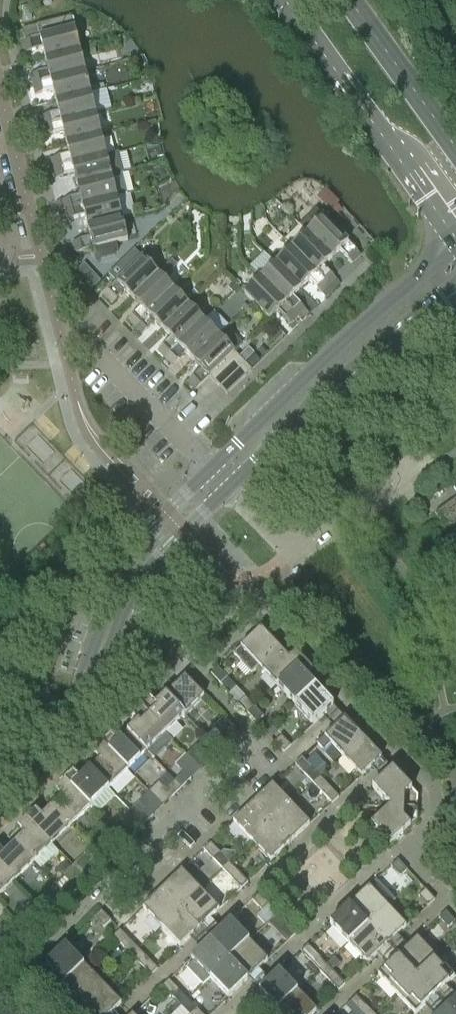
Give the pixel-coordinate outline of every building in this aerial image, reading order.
[(80,51),(72,16),(37,25),(22,29),(25,41),(22,42),(25,53),(43,48),(45,59),(80,51)] [(86,72),(82,58),(96,54),(95,47),(80,51),(45,59),(48,70),(31,75),(33,85),(86,72)] [(86,72),(33,85),(36,95),(53,90),(56,101),(91,93),(86,72)] [(91,93),(56,101),(59,112),(41,117),(44,127),(96,113),(91,93)] [(96,113),(44,127),(46,136),(64,132),(66,143),(101,134),(96,113)] [(101,134),(66,143),(69,154),(52,159),(54,169),(107,155),(101,134)] [(112,176),(107,155),(54,169),(47,171),(50,180),(74,174),(77,185),(112,176)] [(122,174),(112,176),(77,185),(80,196),(55,202),(58,212),(117,197),(127,195),(122,174)] [(122,218),(117,197),(58,212),(60,222),(85,216),(87,227),(122,218)] [(331,197),(324,204),(336,216),(342,210),(337,205),(338,204),(331,197)] [(323,217),(307,232),(332,258),(340,250),(353,263),(361,255),(323,217)] [(128,240),(122,218),(87,227),(90,238),(73,242),(75,253),(93,249),(96,261),(115,256),(118,251),(116,243),(128,240)] [(324,266),(332,258),(307,232),(291,247),(329,286),(333,291),(341,284),(324,266)] [(329,286),(291,247),(276,263),(301,288),(309,280),(322,293),(329,286)] [(143,258),(138,262),(130,253),(109,274),(117,283),(104,295),(112,303),(125,291),(133,299),(158,274),(143,258)] [(301,288),(276,263),(260,278),(298,316),(305,309),(293,296),(301,288)] [(135,327),(174,289),(163,279),(173,270),(168,265),(158,274),(133,299),(141,307),(128,320),(135,327)] [(93,272),(83,282),(91,289),(100,281),(93,272)] [(298,316),(260,278),(244,293),(269,319),(278,311),(291,323),(298,316)] [(174,289),(135,327),(142,334),(155,322),(163,330),(189,305),(174,289)] [(189,305),(163,330),(171,338),(158,351),(165,358),(204,320),(189,305)] [(204,320),(165,358),(172,365),(185,353),(193,361),(219,336),(204,320)] [(226,361),(235,352),(242,345),(226,328),(219,336),(193,361),(201,369),(188,382),(196,390),(209,377),(226,361)] [(218,385),(243,360),(235,352),(226,361),(209,377),(218,385)] [(227,394),(252,370),(243,360),(218,385),(227,394)] [(435,514),(455,543),(455,498),(435,514)] [(279,648),(278,647),(261,628),(233,653),(252,673),(259,666),(279,648)] [(289,658),(279,648),(259,666),(277,686),(304,661),(295,652),(289,658)] [(304,661),(277,686),(295,705),(315,686),(305,676),(312,670),(304,661)] [(227,678),(218,668),(211,674),(220,684),(227,678)] [(204,696),(185,677),(165,695),(184,715),(204,696)] [(227,678),(220,684),(229,694),(236,687),(227,678)] [(333,706),(315,686),(295,705),(313,725),(333,706)] [(149,698),(140,707),(165,734),(184,715),(165,695),(155,705),(149,698)] [(238,703),(247,713),(254,707),(245,697),(238,703)] [(137,723),(127,732),(146,752),(165,734),(140,707),(131,716),(137,723)] [(264,717),(254,707),(247,713),(257,723),(264,717)] [(363,738),(351,725),(344,718),(317,743),(324,750),(331,744),(343,756),(363,738)] [(111,736),(102,744),(127,771),(146,752),(127,732),(117,742),(111,736)] [(222,735),(212,744),(219,751),(229,742),(222,735)] [(281,735),(274,742),(284,752),(291,746),(281,735)] [(381,757),(363,738),(343,756),(361,776),(381,757)] [(99,759),(89,769),(109,789),(127,771),(102,744),(93,753),(99,759)] [(210,760),(219,751),(212,744),(203,753),(210,760)] [(295,764),(304,774),(311,767),(302,757),(295,764)] [(320,777),(311,767),(304,774),(313,784),(320,777)] [(73,772),(64,781),(90,807),(109,789),(89,769),(79,779),(73,772)] [(372,788),(390,808),(417,808),(417,796),(392,769),(372,788)] [(184,772),(174,781),(181,788),(191,779),(184,772)] [(330,787),(320,777),(313,784),(323,793),(330,787)] [(62,796),(52,806),(71,826),(90,807),(64,781),(55,789),(62,796)] [(181,788),(174,781),(165,790),(172,797),(181,788)] [(272,785),(253,803),(271,823),(291,805),(272,785)] [(330,787),(323,793),(332,803),(339,797),(330,787)] [(233,822),(252,842),(271,823),(253,803),(233,822)] [(309,824),(291,805),(271,823),(290,843),(309,824)] [(35,809),(26,818),(52,844),(71,826),(52,806),(42,816),(35,809)] [(146,808),(137,818),(143,825),(153,815),(146,808)] [(417,808),(390,808),(371,826),(390,846),(417,821),(417,808)] [(24,833),(14,843),(33,863),(52,844),(26,818),(17,826),(24,833)] [(127,827),(134,834),(143,825),(137,818),(127,827)] [(290,843),(271,823),(252,842),(270,861),(290,843)] [(14,881),(33,863),(14,843),(4,853),(0,849),(0,866),(14,881)] [(204,849),(213,859),(220,853),(211,843),(204,849)] [(108,845),(99,854),(106,861),(115,852),(108,845)] [(229,863),(220,853),(213,859),(222,869),(229,863)] [(89,864),(96,871),(106,861),(99,854),(89,864)] [(407,870),(398,860),(391,866),(400,876),(407,870)] [(239,872),(229,863),(222,869),(232,879),(239,872)] [(14,881),(0,866),(0,895),(14,881)] [(181,871),(162,889),(181,909),(200,890),(181,871)] [(248,882),(239,872),(232,879),(241,889),(248,882)] [(376,880),(349,905),(368,925),(387,907),(388,907),(395,900),(376,880)] [(71,882),(61,891),(68,898),(77,889),(71,882)] [(143,908),(161,927),(181,909),(162,889),(143,908)] [(425,889),(418,896),(428,906),(435,900),(425,889)] [(219,910),(200,890),(181,909),(199,928),(219,910)] [(52,900),(58,908),(68,898),(61,891),(52,900)] [(252,900),(262,910),(268,904),(259,894),(252,900)] [(330,924),(348,944),(368,925),(349,905),(330,924)] [(387,907),(368,925),(386,945),(406,926),(388,907),(387,907)] [(199,928),(181,909),(161,927),(180,947),(199,928)] [(94,917),(104,927),(111,921),(101,911),(94,917)] [(439,918),(448,928),(455,921),(446,911),(439,918)] [(33,919),(23,928),(30,935),(40,926),(33,919)] [(230,921),(211,940),(229,959),(249,941),(230,921)] [(296,933),(287,923),(280,930),(290,940),(296,933)] [(386,945),(368,925),(348,944),(367,963),(386,945)] [(14,937),(21,944),(30,935),(23,928),(14,937)] [(113,936),(122,946),(129,939),(120,930),(113,936)] [(417,938),(397,956),(416,976),(436,958),(417,938)] [(139,949),(129,939),(122,946),(132,956),(139,949)] [(191,958),(210,978),(229,959),(211,940),(191,958)] [(268,960),(249,941),(229,959),(248,979),(268,960)] [(301,951),(310,961),(317,955),(307,945),(301,951)] [(49,982),(57,991),(84,965),(65,946),(45,965),(56,976),(49,982)] [(148,959),(139,949),(132,956),(141,965),(148,959)] [(326,964),(317,955),(310,961),(319,971),(326,964)] [(378,975),(396,995),(416,976),(397,956),(378,975)] [(454,977),(436,958),(416,976),(435,996),(454,977)] [(158,968),(148,959),(141,965),(151,975),(158,968)] [(248,979),(229,959),(210,978),(229,998),(248,979)] [(336,974),(326,964),(319,971),(329,981),(336,974)] [(84,965),(57,991),(66,1000),(73,993),(83,1003),(102,984),(84,965)] [(259,991),(278,1011),(297,991),(279,972),(259,991)] [(336,974),(329,981),(338,990),(345,984),(336,974)] [(416,976),(396,995),(415,1013),(416,1013),(435,996),(416,976)] [(162,986),(171,996),(178,990),(169,980),(162,986)] [(83,1003),(93,1013),(110,1013),(121,1003),(102,984),(83,1003)] [(188,999),(178,990),(171,996),(174,999),(181,1006),(188,999)] [(278,1011),(281,1013),(313,1013),(316,1011),(297,991),(278,1011)] [(349,1002),(358,1012),(365,1005),(356,996),(349,1002)] [(446,1007),(452,1013),(455,1013),(455,998),(446,1007)] [(174,999),(166,1007),(173,1013),(181,1006),(174,999)] [(181,1006),(189,1013),(192,1013),(197,1009),(188,999),(181,1006)] [(365,1005),(358,1012),(360,1013),(373,1013),(365,1005)]
